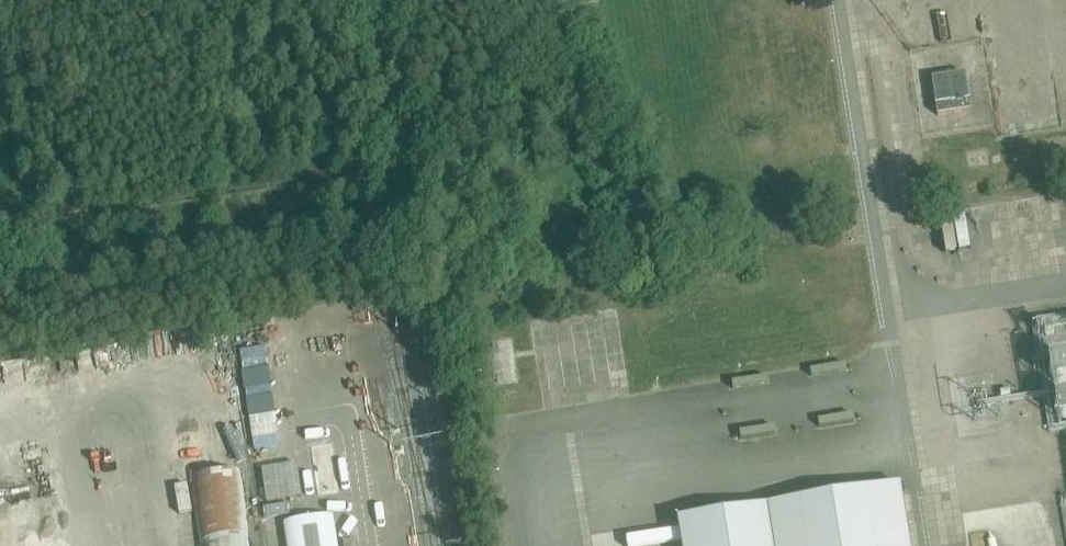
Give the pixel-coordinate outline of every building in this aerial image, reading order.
[(937,116),(970,111),(964,74),(932,79),(937,116)] [(1055,348),(1054,374),(1065,375),(1065,349),(1055,348)] [(241,471),(190,477),(199,545),(250,545),(241,471)] [(897,486),(672,522),(676,545),(906,545),(897,486)] [(332,516),(284,523),(288,545),(337,545),(332,516)]
